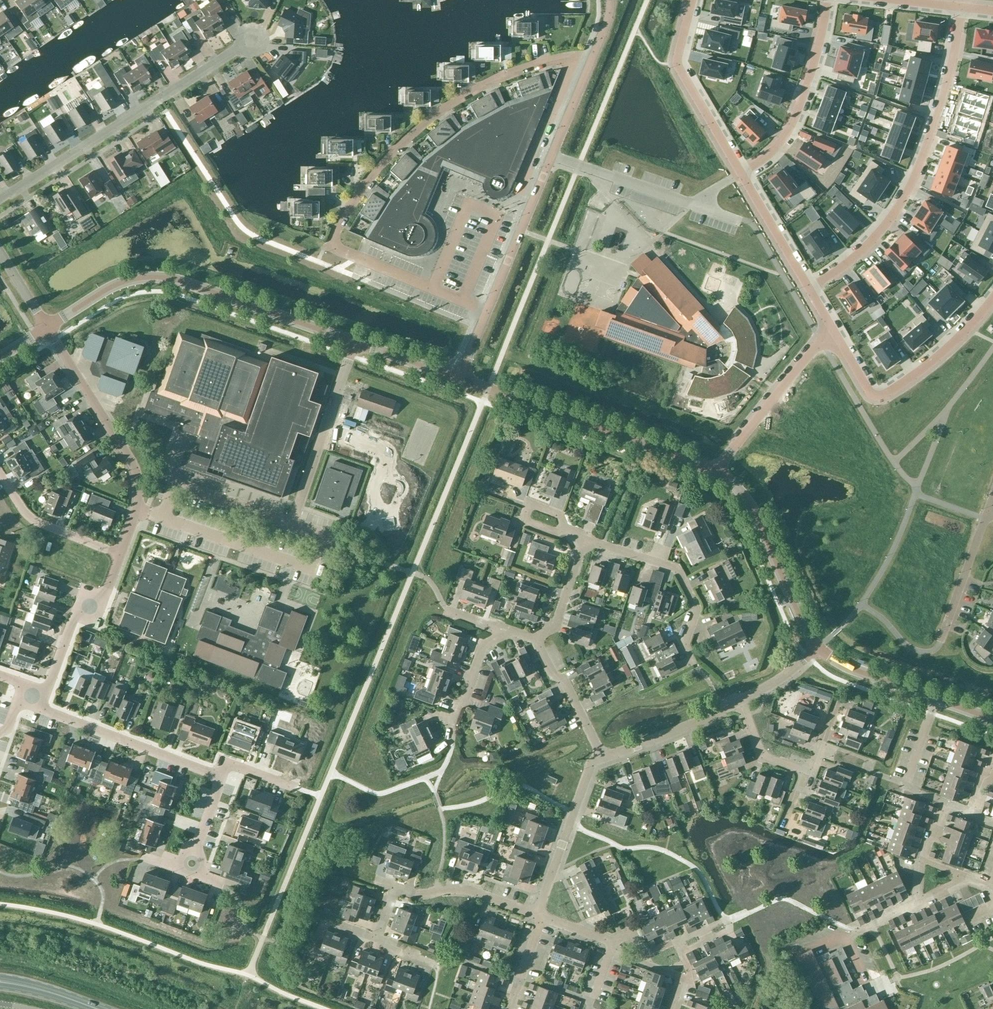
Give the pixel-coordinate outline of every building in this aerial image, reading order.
[(35,11),(27,0),(18,0),(14,2),(21,11),(16,14),(27,30),(32,26),(30,23),(39,16),(35,11)] [(35,11),(41,7),(43,10),(46,7),(51,4),(49,0),(27,0),(35,11)] [(75,0),(54,0),(61,10),(75,0)] [(204,17),(215,33),(225,27),(217,15),(222,12),(214,0),(209,3),(199,9),(204,17)] [(248,1),(250,1),(249,7),(255,7),(256,8),(260,9),(261,8),(266,8),(267,0),(247,0),(248,1)] [(711,13),(724,15),(722,22),(741,26),(742,18),(737,17),(739,4),(736,4),(737,2),(729,0),(729,2),(718,0),(716,0),(715,5),(713,5),(711,13)] [(189,5),(194,12),(199,8),(195,2),(189,5)] [(297,16),(285,10),(279,25),(284,27),(283,28),(285,32),(287,31),(286,37),(294,38),(294,43),(308,44),(309,31),(303,31),(303,25),(309,26),(310,15),(300,10),(297,16)] [(771,24),(769,32),(788,36),(789,29),(800,31),(801,25),(803,25),(805,16),(799,15),(799,13),(791,12),(791,13),(777,11),(774,24),(771,24)] [(0,12),(0,30),(3,34),(12,27),(14,30),(19,27),(12,17),(7,20),(1,12),(0,12)] [(845,15),(842,30),(857,33),(856,39),(871,41),(873,28),(866,26),(867,19),(861,18),(861,17),(853,15),(853,17),(845,15)] [(215,33),(204,17),(195,23),(191,17),(185,20),(192,31),(198,28),(205,39),(215,33)] [(758,17),(756,31),(763,32),(766,19),(758,17)] [(538,37),(538,21),(513,21),(513,36),(537,36),(537,37),(538,37)] [(916,23),(914,39),(920,40),(919,50),(931,52),(932,41),(935,41),(936,36),(936,34),(938,35),(939,27),(937,26),(938,25),(924,24),(924,22),(917,21),(917,23),(916,23)] [(890,26),(883,25),(880,43),(887,44),(890,26)] [(706,30),(702,46),(729,53),(733,37),(738,38),(740,31),(721,26),(719,33),(706,30)] [(175,42),(170,46),(180,63),(190,56),(182,44),(188,41),(181,30),(171,36),(175,42)] [(974,46),(992,49),(992,33),(991,32),(991,31),(986,30),(986,32),(977,30),(974,46)] [(316,44),(327,45),(327,36),(316,36),(316,44)] [(793,42),(779,38),(777,44),(780,46),(778,52),(776,52),(774,60),(776,60),(774,67),(790,72),(792,65),(794,65),(796,58),(795,57),(797,50),(791,49),(793,42)] [(180,63),(170,46),(164,49),(161,43),(156,46),(151,49),(158,60),(163,57),(170,69),(180,63)] [(835,55),(835,56),(837,56),(836,59),(861,65),(864,53),(861,52),(862,46),(850,43),(848,49),(840,46),(839,49),(837,49),(836,55),(835,55)] [(501,45),(476,45),(476,60),(500,60),(500,61),(501,61),(501,45)] [(322,49),(314,49),(314,55),(315,55),(314,57),(322,57),(322,49)] [(303,64),(304,59),(304,52),(291,51),(290,58),(289,60),(284,55),(272,69),(284,78),(295,65),(300,69),(303,64)] [(132,70),(142,87),(152,80),(145,69),(150,65),(143,55),(134,60),(137,66),(132,70)] [(711,62),(699,59),(695,72),(703,74),(702,77),(710,78),(710,76),(718,78),(721,66),(725,67),(727,61),(712,57),(711,62)] [(929,63),(910,58),(907,68),(926,73),(929,63)] [(834,62),(832,68),(834,68),(833,71),(841,74),(839,79),(853,83),(855,77),(857,78),(861,65),(836,59),(836,61),(834,61),(833,62),(834,62)] [(968,76),(990,81),(992,72),(992,73),(992,65),(972,60),(968,76)] [(469,65),(444,65),(444,80),(468,80),(468,82),(469,82),(469,65)] [(133,93),(142,87),(132,70),(126,74),(122,68),(113,74),(120,84),(125,81),(133,93)] [(926,73),(907,68),(904,79),(923,84),(926,73)] [(514,181),(560,69),(553,86),(552,86),(548,71),(526,79),(526,77),(525,77),(526,79),(517,82),(522,96),(505,102),(498,89),(479,99),(478,98),(477,98),(478,100),(470,104),(478,117),(461,127),(453,114),(435,128),(434,127),(433,127),(435,129),(428,134),(437,146),(423,158),(412,147),(397,163),(396,162),(395,163),(396,164),(391,171),(402,180),(389,194),(377,185),(365,205),(364,204),(363,204),(365,205),(360,213),(373,221),(363,237),(348,231),(362,237),(365,238),(405,255),(407,255),(410,256),(412,256),(415,256),(417,256),(420,255),(422,255),(424,254),(426,252),(428,250),(430,248),(432,246),(433,244),(434,241),(435,239),(435,236),(435,233),(435,230),(434,227),(432,224),(431,221),(429,219),(427,218),(426,217),(425,216),(422,215),(444,162),(482,178),(482,181),(482,184),(482,186),(483,189),(484,191),(485,192),(486,194),(489,195),(490,197),(492,197),(495,198),(498,198),(500,198),(502,198),(504,197),(506,196),(508,195),(510,193),(511,191),(514,181)] [(247,71),(238,77),(250,96),(256,93),(258,97),(269,90),(261,78),(258,72),(251,77),(247,71)] [(108,76),(101,81),(104,86),(109,83),(112,81),(108,76)] [(250,96),(238,77),(228,83),(236,94),(229,99),(237,110),(244,106),(241,102),(250,96)] [(780,83),(764,77),(762,83),(763,84),(758,97),(779,104),(784,91),(778,89),(780,83)] [(923,84),(904,79),(901,89),(921,94),(923,84)] [(283,98),(288,95),(279,80),(274,83),(283,98)] [(116,96),(109,83),(104,86),(103,87),(101,87),(98,89),(92,88),(86,92),(92,100),(95,98),(103,111),(99,113),(99,114),(114,104),(111,99),(116,96)] [(828,86),(824,96),(841,103),(845,93),(828,86)] [(921,94),(901,89),(898,100),(918,105),(921,94)] [(431,90),(405,90),(405,105),(430,105),(430,106),(431,106),(431,102),(439,102),(439,90),(431,90)] [(966,93),(963,103),(987,110),(991,97),(979,93),(978,97),(966,93)] [(208,96),(199,102),(209,117),(214,114),(218,120),(229,113),(222,103),(216,107),(208,96)] [(824,96),(820,107),(838,113),(841,103),(824,96)] [(91,112),(83,99),(78,103),(79,105),(68,112),(78,127),(74,130),(89,120),(86,115),(91,112)] [(57,105),(54,100),(49,103),(52,108),(57,105)] [(209,117),(199,102),(189,108),(197,119),(190,124),(197,134),(208,127),(203,120),(209,117)] [(963,103),(960,113),(972,117),(984,120),(987,110),(963,103)] [(820,107),(817,117),(834,123),(838,113),(820,107)] [(745,119),(736,131),(746,139),(745,141),(750,145),(751,143),(753,145),(764,133),(752,123),(756,119),(746,111),(742,116),(745,119)] [(897,111),(893,122),(910,129),(914,118),(897,111)] [(26,119),(22,113),(17,116),(20,122),(26,119)] [(67,127),(59,115),(53,119),(54,121),(43,128),(53,143),(49,146),(64,136),(61,131),(67,127)] [(391,115),(366,115),(366,130),(390,130),(390,132),(391,132),(391,115)] [(959,115),(956,125),(980,133),(983,123),(959,115)] [(817,117),(813,127),(830,133),(834,123),(817,117)] [(893,122),(889,133),(906,140),(910,129),(893,122)] [(956,125),(953,135),(965,139),(963,143),(975,146),(980,133),(956,125)] [(43,143),(34,129),(24,135),(26,139),(20,143),(29,158),(25,161),(41,151),(37,146),(43,143)] [(157,131),(138,143),(148,158),(158,152),(161,157),(175,148),(166,132),(160,136),(157,131)] [(889,133),(885,144),(902,150),(906,140),(889,133)] [(843,146),(818,136),(815,143),(809,141),(808,143),(805,141),(796,155),(818,169),(827,156),(834,160),(843,146)] [(353,139),(328,139),(328,154),(352,154),(352,156),(353,156),(353,139)] [(212,150),(208,143),(201,148),(205,154),(212,150)] [(885,144),(881,155),(898,161),(902,150),(885,144)] [(945,146),(941,157),(961,164),(965,154),(972,156),(974,149),(963,145),(960,152),(945,146)] [(11,146),(6,149),(7,151),(0,156),(0,164),(6,173),(1,176),(2,176),(17,167),(14,161),(19,158),(11,146)] [(122,153),(108,162),(120,180),(134,171),(133,170),(143,164),(134,150),(124,156),(122,153)] [(185,159),(180,152),(175,156),(179,163),(185,159)] [(961,164),(941,157),(937,167),(957,174),(961,164)] [(871,161),(860,177),(882,192),(889,181),(880,175),(884,169),(871,161)] [(161,188),(170,182),(158,163),(148,168),(161,188)] [(778,174),(772,178),(782,193),(780,194),(785,200),(787,199),(788,201),(799,193),(808,205),(818,198),(808,185),(802,189),(796,181),(797,181),(793,176),(792,176),(786,168),(785,169),(784,167),(777,172),(778,174)] [(957,174),(937,167),(933,177),(953,185),(957,174)] [(333,169),(308,169),(308,184),(332,184),(332,186),(333,186),(333,169)] [(103,184),(95,170),(80,180),(91,198),(104,190),(110,199),(119,194),(110,180),(103,184)] [(860,177),(849,194),(862,202),(865,197),(874,203),(882,192),(860,177)] [(953,185),(933,177),(929,188),(950,195),(953,185)] [(74,203),(65,189),(53,196),(58,203),(56,203),(56,206),(58,209),(60,210),(62,209),(65,215),(72,211),(77,218),(87,212),(79,200),(74,203)] [(841,193),(837,197),(844,204),(848,209),(852,204),(841,193)] [(985,206),(992,210),(992,195),(990,193),(985,206)] [(974,197),(972,203),(981,206),(983,201),(974,197)] [(320,218),(320,201),(294,201),(294,216),(319,216),(319,218),(320,218)] [(925,201),(918,211),(935,222),(941,212),(925,201)] [(844,204),(832,216),(849,233),(861,221),(848,209),(844,204)] [(47,222),(37,206),(12,223),(20,218),(24,224),(32,236),(33,235),(36,239),(45,234),(52,230),(52,229),(55,227),(50,220),(47,222)] [(815,221),(820,217),(812,206),(807,210),(815,221)] [(918,211),(911,221),(928,232),(935,222),(918,211)] [(979,230),(992,238),(992,215),(988,213),(979,230)] [(98,223),(93,215),(86,220),(91,228),(98,223)] [(812,232),(802,239),(807,246),(811,253),(812,252),(816,259),(830,249),(822,238),(828,234),(818,221),(809,228),(812,232)] [(970,248),(984,255),(987,249),(992,253),(992,238),(979,230),(970,248)] [(66,243),(59,232),(54,236),(61,246),(66,243)] [(903,235),(894,244),(911,260),(919,252),(923,256),(929,251),(917,239),(912,244),(903,235)] [(894,244),(885,253),(894,262),(889,267),(901,278),(907,273),(903,269),(911,260),(894,244)] [(965,260),(958,269),(965,274),(962,279),(970,284),(973,280),(978,283),(987,270),(968,256),(969,255),(964,251),(960,257),(965,260)] [(601,310),(596,325),(607,329),(604,336),(606,336),(654,353),(680,363),(694,368),(695,363),(703,366),(700,376),(695,375),(686,395),(687,395),(688,393),(704,397),(704,398),(713,397),(729,393),(737,388),(748,376),(750,377),(750,376),(743,371),(746,366),(753,369),(753,368),(752,367),(756,351),(754,334),(746,319),(734,308),(735,306),(734,306),(723,323),(719,327),(656,258),(651,263),(643,254),(631,265),(640,274),(642,276),(638,278),(638,277),(637,278),(615,311),(617,311),(615,315),(601,310)] [(866,277),(863,280),(869,287),(872,284),(878,292),(889,283),(886,280),(891,276),(881,265),(876,269),(874,266),(864,274),(866,277)] [(950,279),(936,293),(954,310),(957,307),(959,308),(963,303),(962,302),(963,301),(959,297),(963,292),(950,279)] [(907,281),(903,286),(909,292),(913,287),(907,281)] [(839,296),(832,300),(846,320),(862,309),(864,312),(870,308),(863,298),(858,302),(847,287),(838,293),(839,296)] [(916,287),(909,293),(914,298),(920,292),(916,287)] [(908,293),(905,288),(900,292),(904,296),(908,293)] [(931,306),(926,311),(935,320),(940,315),(944,320),(945,319),(947,320),(951,315),(950,314),(954,310),(936,293),(927,302),(931,306)] [(916,327),(903,338),(906,341),(904,342),(910,349),(911,348),(913,349),(931,335),(925,328),(930,325),(922,315),(912,322),(916,327)] [(881,343),(873,348),(878,356),(875,358),(879,364),(882,362),(886,368),(899,360),(892,349),(898,345),(888,331),(878,338),(881,343)] [(134,344),(121,339),(115,342),(93,334),(89,336),(82,354),(84,358),(96,362),(94,367),(96,373),(102,375),(98,386),(100,390),(118,397),(122,395),(129,373),(136,370),(140,356),(146,354),(148,349),(145,343),(140,341),(134,344)] [(226,478),(261,491),(282,498),(295,461),(300,463),(300,465),(300,466),(329,386),(317,382),(320,373),(318,373),(317,373),(307,370),(308,366),(285,358),(284,362),(274,358),(274,357),(272,357),(268,367),(265,366),(265,365),(247,358),(250,350),(202,334),(199,342),(181,335),(165,380),(159,377),(154,392),(151,391),(144,412),(149,414),(150,411),(181,422),(179,429),(197,436),(195,442),(200,443),(196,454),(186,451),(180,468),(224,483),(226,478)] [(41,392),(58,381),(53,373),(42,380),(37,372),(26,380),(33,390),(38,387),(41,392)] [(64,389),(58,381),(41,392),(44,397),(39,400),(46,411),(57,404),(53,396),(64,389)] [(358,405),(354,417),(365,421),(369,409),(390,417),(395,401),(363,390),(358,405)] [(63,437),(63,438),(84,424),(78,415),(66,422),(62,417),(53,423),(59,433),(62,438),(63,437)] [(0,418),(0,431),(4,428),(8,434),(17,427),(11,418),(4,422),(1,417),(0,418)] [(84,424),(63,438),(66,442),(72,452),(94,438),(85,423),(84,424)] [(16,444),(13,440),(5,445),(8,449),(16,444)] [(12,470),(13,469),(27,460),(24,455),(31,451),(25,441),(15,447),(18,453),(6,460),(12,470)] [(113,468),(106,457),(98,462),(92,452),(76,462),(79,467),(83,473),(84,472),(88,477),(89,479),(91,480),(94,480),(96,479),(97,479),(98,478),(113,468)] [(522,483),(530,486),(536,469),(528,466),(527,468),(500,458),(494,475),(505,479),(505,481),(521,487),(522,483)] [(27,460),(13,469),(19,478),(31,470),(35,476),(44,469),(38,460),(31,464),(28,459),(27,460)] [(353,497),(363,470),(335,461),(332,470),(328,468),(316,502),(339,510),(345,494),(353,497)] [(562,488),(568,490),(575,471),(566,468),(562,477),(550,473),(543,491),(558,497),(562,488)] [(594,504),(602,507),(610,485),(589,476),(581,496),(595,501),(594,504)] [(84,489),(70,483),(69,488),(83,493),(84,489)] [(79,493),(66,488),(63,496),(52,491),(45,509),(62,516),(67,503),(74,506),(79,493)] [(107,509),(110,501),(92,494),(87,506),(95,509),(92,517),(110,525),(115,512),(107,509)] [(664,533),(669,520),(674,507),(667,504),(664,511),(650,506),(643,525),(657,530),(664,533)] [(487,516),(481,533),(501,540),(500,544),(508,546),(514,531),(506,528),(509,521),(501,518),(500,520),(487,516)] [(685,546),(692,562),(710,553),(703,538),(710,535),(701,516),(688,522),(692,530),(679,536),(684,547),(685,546)] [(0,540),(0,583),(3,584),(5,577),(2,576),(12,544),(0,540)] [(532,541),(529,548),(527,553),(535,556),(532,565),(550,571),(555,557),(543,552),(545,545),(532,541)] [(515,552),(509,550),(504,565),(509,567),(515,552)] [(610,577),(614,563),(608,561),(607,566),(600,564),(599,566),(594,565),(588,582),(601,586),(605,575),(610,577)] [(719,566),(719,567),(708,572),(712,579),(705,582),(709,590),(711,589),(717,601),(733,593),(727,581),(736,576),(729,561),(719,566)] [(166,569),(147,562),(134,595),(138,596),(132,612),(126,610),(120,627),(141,635),(142,632),(146,634),(145,635),(165,642),(181,598),(178,597),(179,594),(180,594),(185,579),(170,574),(165,572),(166,569)] [(620,564),(614,563),(610,577),(615,578),(612,589),(624,593),(630,576),(624,574),(625,572),(618,570),(620,564)] [(459,599),(472,603),(479,584),(470,581),(473,571),(463,568),(459,579),(466,581),(459,599)] [(38,587),(35,595),(49,600),(52,601),(56,590),(51,588),(53,582),(39,577),(36,586),(38,587)] [(479,584),(472,603),(484,607),(490,590),(497,592),(501,581),(491,577),(487,587),(479,584)] [(517,596),(534,602),(536,597),(539,597),(541,591),(546,593),(548,587),(534,582),(532,587),(522,584),(517,596)] [(650,598),(655,584),(649,582),(647,587),(640,585),(640,588),(634,586),(629,603),(642,607),(644,600),(649,602),(650,598)] [(655,584),(650,598),(655,599),(652,610),(665,614),(671,614),(677,596),(670,594),(670,597),(665,595),(666,593),(659,591),(660,585),(655,584)] [(277,594),(271,592),(268,600),(274,602),(277,594)] [(33,614),(50,620),(54,608),(47,606),(49,600),(35,595),(32,604),(36,605),(33,614)] [(533,607),(534,602),(517,596),(513,608),(521,611),(519,616),(536,622),(538,616),(533,614),(535,608),(533,607)] [(571,614),(569,620),(583,624),(584,619),(595,622),(599,610),(582,604),(580,610),(578,609),(576,616),(571,614)] [(229,626),(231,623),(232,620),(207,610),(196,639),(199,640),(194,655),(253,677),(254,676),(257,678),(256,679),(281,689),(287,673),(277,669),(278,666),(279,666),(286,647),(294,650),(301,631),(301,632),(307,616),(292,610),(290,614),(266,605),(258,625),(259,625),(255,635),(229,626)] [(22,629),(36,634),(38,628),(47,631),(50,620),(33,614),(30,623),(25,621),(22,629)] [(710,636),(713,641),(718,639),(722,648),(745,638),(737,622),(729,626),(726,619),(707,628),(710,636)] [(583,624),(569,620),(567,626),(572,627),(570,634),(573,635),(571,640),(588,646),(592,633),(581,630),(583,624)] [(446,645),(464,652),(468,640),(459,636),(461,631),(449,627),(446,635),(449,636),(446,645)] [(21,638),(18,647),(35,652),(39,641),(34,639),(36,634),(22,629),(19,637),(21,638)] [(973,649),(983,660),(991,652),(992,653),(992,636),(984,630),(975,642),(977,643),(973,649)] [(89,634),(81,632),(79,638),(86,640),(89,634)] [(660,649),(662,654),(663,654),(676,647),(673,642),(668,644),(665,638),(663,639),(660,634),(644,642),(650,654),(660,649)] [(633,641),(630,635),(624,639),(616,643),(619,649),(633,641)] [(434,660),(446,665),(448,660),(460,664),(464,652),(446,645),(442,655),(437,653),(434,660)] [(620,652),(616,645),(608,650),(610,654),(616,651),(617,654),(620,652)] [(629,652),(626,646),(620,649),(623,654),(629,652)] [(35,652),(18,647),(15,655),(13,654),(10,663),(24,668),(26,662),(31,664),(35,652)] [(516,660),(511,662),(519,678),(530,673),(526,663),(531,660),(524,647),(518,650),(521,655),(515,658),(516,660)] [(663,654),(662,654),(658,656),(661,661),(655,664),(661,676),(677,668),(674,663),(677,662),(674,655),(678,653),(676,647),(663,654)] [(411,661),(405,659),(401,668),(408,670),(411,661)] [(431,679),(449,686),(453,673),(444,670),(446,665),(434,660),(431,668),(434,669),(431,679)] [(519,678),(511,662),(506,665),(505,662),(499,666),(496,661),(491,663),(497,677),(502,674),(507,684),(519,678)] [(588,677),(590,682),(606,674),(600,662),(590,667),(588,662),(575,669),(577,674),(582,672),(586,678),(588,677)] [(629,670),(626,665),(620,668),(623,673),(629,670)] [(84,697),(86,694),(94,675),(93,675),(77,668),(69,685),(75,687),(73,693),(84,697)] [(86,694),(97,698),(99,693),(104,695),(110,682),(105,680),(106,677),(95,672),(93,675),(94,675),(86,694)] [(606,674),(590,682),(593,687),(590,688),(594,694),(589,697),(592,702),(605,695),(602,690),(612,685),(606,674)] [(444,698),(449,686),(431,679),(427,688),(424,687),(416,691),(414,697),(432,704),(434,700),(436,694),(444,698)] [(123,698),(126,691),(129,686),(117,681),(116,684),(110,682),(104,695),(110,698),(108,703),(118,707),(119,708),(123,698)] [(803,691),(816,696),(818,690),(805,685),(803,691)] [(529,706),(535,717),(551,709),(549,705),(551,703),(548,697),(553,695),(550,689),(537,696),(539,701),(529,706)] [(816,696),(829,700),(832,694),(818,690),(816,696)] [(406,698),(396,694),(392,706),(401,709),(406,698)] [(131,702),(123,698),(119,708),(118,707),(115,715),(127,720),(129,714),(135,717),(140,703),(140,701),(134,698),(132,700),(131,702)] [(179,719),(184,706),(178,704),(177,707),(160,701),(151,725),(168,731),(174,717),(179,719)] [(812,728),(811,728),(813,729),(818,717),(809,714),(811,709),(797,703),(793,713),(799,715),(796,722),(796,723),(812,728)] [(487,713),(477,709),(471,726),(477,741),(489,735),(488,732),(492,720),(499,723),(503,711),(490,706),(487,713)] [(860,727),(867,729),(870,722),(874,713),(860,707),(858,713),(849,710),(845,721),(860,727)] [(551,709),(535,717),(541,729),(548,725),(551,730),(567,723),(564,717),(559,719),(556,713),(554,714),(551,709)] [(208,745),(214,729),(194,722),(195,719),(186,716),(181,729),(190,732),(188,738),(208,745)] [(409,731),(413,740),(431,731),(425,720),(417,724),(414,718),(403,724),(406,732),(409,731)] [(864,737),(867,729),(860,727),(845,721),(843,720),(838,732),(847,735),(844,744),(858,749),(863,736),(864,737)] [(807,740),(811,728),(812,728),(796,723),(796,722),(794,721),(791,729),(786,727),(782,737),(796,742),(798,736),(807,740)] [(251,743),(259,745),(263,732),(249,727),(247,733),(235,729),(230,743),(248,750),(251,743)] [(20,745),(38,752),(41,744),(45,745),(46,741),(49,742),(52,735),(40,730),(37,738),(24,733),(20,745)] [(297,761),(303,744),(284,737),(284,735),(270,730),(266,741),(276,745),(273,752),(297,761)] [(431,731),(413,740),(418,749),(415,750),(419,758),(430,752),(428,747),(436,743),(431,731)] [(741,752),(742,752),(743,752),(739,740),(730,743),(728,737),(714,743),(717,752),(723,750),(726,757),(726,758),(741,752)] [(958,740),(954,752),(973,759),(978,747),(958,740)] [(73,743),(69,753),(62,750),(56,765),(64,768),(66,761),(78,765),(84,747),(73,743)] [(34,771),(38,773),(38,772),(41,765),(34,763),(38,752),(20,745),(16,756),(29,761),(26,768),(34,771)] [(96,751),(84,747),(78,765),(85,768),(83,773),(87,775),(86,776),(94,779),(93,781),(93,782),(98,769),(99,766),(91,764),(96,751)] [(677,753),(677,755),(678,755),(683,770),(684,770),(691,768),(695,779),(705,776),(697,755),(692,758),(688,749),(677,753)] [(746,763),(742,752),(741,752),(726,758),(726,757),(724,758),(727,766),(716,770),(720,779),(739,772),(737,767),(746,763)] [(954,752),(950,763),(969,770),(973,759),(954,752)] [(669,784),(672,792),(682,789),(677,775),(684,772),(684,770),(683,770),(678,755),(677,755),(666,759),(669,768),(664,770),(669,784)] [(105,772),(98,769),(93,782),(100,784),(101,783),(112,787),(114,782),(121,763),(109,759),(105,772)] [(133,768),(121,763),(114,782),(125,786),(123,792),(131,795),(135,783),(128,780),(133,768)] [(644,770),(652,794),(653,794),(653,796),(654,795),(653,793),(661,791),(662,794),(671,791),(663,770),(658,772),(655,763),(643,768),(644,770)] [(950,763),(947,774),(966,780),(968,774),(976,777),(977,773),(969,770),(950,763)] [(823,781),(840,787),(843,780),(848,782),(852,772),(838,767),(836,773),(827,770),(823,781)] [(155,792),(173,799),(178,787),(170,784),(173,777),(155,770),(151,783),(157,785),(155,792)] [(652,794),(644,770),(632,774),(636,783),(630,785),(636,802),(642,799),(643,797),(652,794)] [(14,785),(32,792),(36,780),(43,783),(44,780),(46,775),(38,772),(38,773),(34,771),(31,778),(18,773),(14,785)] [(765,794),(771,778),(770,778),(759,774),(756,783),(750,780),(745,795),(754,798),(756,793),(764,796),(765,794)] [(945,780),(944,784),(962,790),(964,784),(972,787),(973,783),(966,780),(947,774),(945,780)] [(557,779),(548,775),(545,780),(555,784),(557,779)] [(878,777),(871,775),(868,782),(875,785),(878,777)] [(771,776),(770,778),(771,778),(765,794),(772,796),(770,802),(780,806),(785,792),(779,789),(783,781),(771,776)] [(840,787),(823,781),(821,780),(817,792),(825,795),(823,800),(820,799),(838,806),(841,796),(836,794),(838,787),(840,788),(840,787)] [(962,790),(944,784),(940,795),(958,801),(961,794),(968,797),(970,793),(962,790)] [(28,803),(32,792),(14,785),(10,797),(23,801),(20,809),(32,813),(35,806),(28,803)] [(600,799),(619,806),(622,798),(627,800),(631,791),(617,785),(615,791),(606,788),(602,799),(600,799)] [(274,819),(278,806),(271,803),(274,795),(265,792),(264,795),(252,791),(247,806),(263,812),(262,815),(274,819)] [(144,801),(142,808),(154,812),(157,805),(169,810),(173,799),(155,792),(153,797),(146,795),(144,801)] [(906,797),(902,808),(921,815),(924,804),(906,797)] [(619,806),(600,799),(596,811),(605,814),(603,819),(623,827),(627,817),(615,813),(617,805),(619,806)] [(803,813),(822,820),(825,812),(830,814),(834,805),(838,806),(820,799),(817,805),(809,802),(805,813),(803,812),(803,813)] [(510,802),(507,809),(513,811),(516,804),(510,802)] [(691,812),(687,802),(678,806),(682,815),(691,812)] [(866,809),(860,806),(858,813),(864,815),(866,809)] [(154,812),(142,808),(139,815),(146,818),(141,830),(160,836),(164,824),(151,820),(154,812)] [(921,815),(902,808),(898,818),(917,825),(921,815)] [(526,830),(544,836),(548,826),(536,822),(538,816),(526,812),(522,822),(528,824),(526,830)] [(822,820),(803,813),(798,824),(807,827),(805,833),(819,838),(823,828),(826,821),(822,820)] [(955,822),(953,828),(972,835),(975,824),(948,814),(946,819),(955,822)] [(43,828),(45,821),(31,816),(29,823),(14,817),(10,830),(27,836),(32,824),(43,828)] [(269,832),(273,821),(260,816),(258,822),(243,816),(238,831),(256,837),(259,829),(269,832)] [(917,825),(898,818),(895,829),(913,836),(915,830),(923,832),(924,828),(917,826),(917,825)] [(972,835),(953,828),(953,829),(945,826),(944,830),(951,833),(949,839),(968,845),(972,835)] [(913,836),(895,829),(891,839),(909,846),(912,840),(919,842),(921,839),(913,836)] [(156,848),(160,836),(141,830),(137,841),(131,838),(128,846),(140,850),(143,843),(156,848)] [(544,836),(526,830),(523,836),(518,834),(514,844),(526,848),(528,842),(541,847),(544,836)] [(968,845),(949,839),(942,836),(940,840),(948,843),(946,849),(964,856),(968,845)] [(456,865),(466,869),(472,850),(473,851),(475,845),(468,843),(458,839),(454,851),(460,853),(456,865)] [(917,849),(909,846),(891,839),(887,850),(906,857),(908,850),(916,853),(917,849)] [(825,843),(817,840),(815,846),(823,849),(825,843)] [(225,856),(242,863),(246,851),(252,853),(254,846),(240,841),(238,847),(229,844),(225,856)] [(396,877),(403,858),(397,855),(399,849),(389,846),(385,857),(390,859),(386,872),(393,874),(393,876),(396,877)] [(472,850),(466,869),(476,873),(480,860),(486,862),(490,851),(480,847),(478,853),(473,851),(472,850)] [(513,866),(531,872),(535,862),(523,858),(525,852),(513,848),(509,858),(515,860),(513,866)] [(964,856),(946,849),(942,860),(960,867),(964,856)] [(409,860),(403,858),(396,877),(399,878),(400,877),(407,879),(412,866),(417,868),(421,857),(411,853),(409,860)] [(242,863),(225,856),(220,869),(229,872),(227,878),(241,883),(249,886),(252,878),(246,875),(247,872),(240,870),(242,863)] [(600,875),(592,859),(579,865),(582,871),(571,877),(575,884),(573,884),(575,887),(594,879),(600,875)] [(531,872),(513,866),(511,872),(505,870),(501,879),(513,884),(516,878),(528,882),(531,872)] [(624,876),(620,869),(615,871),(618,879),(624,876)] [(897,871),(886,876),(895,894),(898,901),(902,899),(899,892),(905,889),(897,871)] [(139,890),(151,894),(157,877),(145,873),(140,887),(133,885),(128,899),(135,901),(139,890)] [(679,876),(670,880),(672,886),(681,882),(679,876)] [(895,894),(886,876),(876,881),(885,899),(889,906),(892,904),(889,897),(895,894)] [(159,910),(166,912),(171,898),(164,896),(170,881),(157,877),(151,894),(163,899),(159,910)] [(596,884),(594,879),(575,887),(577,890),(578,890),(581,897),(604,886),(602,881),(596,884)] [(879,901),(885,899),(876,881),(866,886),(875,903),(879,910),(883,909),(879,901)] [(355,897),(353,903),(373,910),(374,906),(373,906),(375,899),(362,894),(364,889),(353,885),(349,895),(355,897)] [(171,898),(166,912),(173,914),(177,903),(189,908),(195,890),(183,886),(178,900),(171,898)] [(583,904),(584,907),(603,898),(600,893),(606,890),(604,886),(581,897),(584,903),(583,904)] [(631,892),(628,886),(622,890),(624,895),(631,892)] [(865,908),(875,903),(866,886),(856,890),(865,908)] [(659,895),(656,888),(650,891),(653,898),(659,895)] [(195,890),(189,908),(201,912),(197,922),(204,924),(211,905),(204,903),(207,894),(195,890)] [(855,913),(865,908),(856,890),(846,895),(855,913)] [(650,898),(647,892),(640,895),(643,902),(650,898)] [(979,905),(984,903),(979,893),(974,895),(979,905)] [(979,905),(974,895),(969,898),(974,908),(979,905)] [(606,904),(603,898),(584,907),(586,910),(587,910),(590,917),(603,911),(606,916),(616,911),(612,901),(606,904)] [(691,903),(699,920),(705,918),(708,924),(714,921),(711,914),(709,915),(701,898),(691,903)] [(944,909),(952,927),(964,921),(955,904),(948,907),(944,898),(940,901),(944,909)] [(969,910),(974,908),(969,898),(964,900),(969,910)] [(969,910),(964,900),(959,902),(964,912),(969,910)] [(373,910),(353,903),(351,909),(345,907),(341,917),(353,921),(355,916),(368,920),(370,913),(372,913),(373,910)] [(688,933),(692,931),(681,908),(682,908),(680,903),(669,908),(678,926),(683,923),(688,933)] [(694,923),(699,920),(691,903),(682,908),(681,908),(692,931),(697,929),(694,923)] [(941,932),(952,927),(944,909),(938,912),(933,904),(929,906),(933,914),(941,932)] [(395,914),(394,918),(413,925),(415,919),(421,921),(425,910),(414,906),(412,912),(399,907),(396,915),(395,914)] [(669,908),(660,913),(671,938),(676,936),(672,928),(678,926),(669,908)] [(153,911),(146,909),(144,915),(150,918),(153,911)] [(932,937),(941,932),(933,914),(927,917),(923,910),(920,912),(923,919),(932,937)] [(671,938),(660,913),(650,918),(658,935),(664,932),(667,940),(671,938)] [(922,941),(932,937),(923,919),(917,922),(914,914),(910,916),(914,924),(922,941)] [(482,936),(487,938),(488,938),(495,919),(495,918),(491,917),(491,918),(484,916),(479,929),(473,927),(469,938),(480,942),(482,936)] [(413,925),(394,918),(392,921),(394,921),(391,929),(404,933),(402,939),(413,943),(417,933),(411,930),(413,925)] [(658,935),(650,918),(639,922),(647,939),(645,940),(649,948),(656,945),(652,938),(658,935)] [(495,919),(488,938),(487,938),(485,943),(496,947),(503,929),(497,927),(499,921),(495,919)] [(912,946),(922,941),(914,924),(904,928),(912,946)] [(503,929),(496,947),(507,951),(515,927),(511,925),(508,931),(503,929)] [(902,951),(912,946),(904,928),(894,933),(902,951)] [(331,952),(338,933),(334,932),(334,933),(327,930),(322,943),(316,941),(312,952),(323,956),(325,950),(331,952)] [(341,934),(338,933),(331,952),(336,954),(334,961),(345,965),(349,954),(343,951),(348,938),(341,936),(341,934)] [(973,940),(970,934),(964,935),(959,939),(962,945),(973,940)] [(566,948),(560,946),(562,939),(555,937),(553,944),(555,944),(549,962),(559,966),(561,960),(566,948)] [(717,939),(728,962),(739,957),(741,961),(751,956),(745,945),(735,950),(730,940),(724,942),(722,937),(717,939)] [(719,967),(719,966),(728,962),(717,939),(713,941),(716,946),(710,949),(719,967)] [(561,960),(559,966),(564,968),(566,962),(572,964),(579,944),(575,943),(575,944),(568,942),(566,948),(561,960)] [(708,956),(702,958),(711,976),(714,974),(716,978),(723,975),(721,971),(719,966),(719,967),(710,949),(708,943),(703,945),(708,956)] [(582,946),(579,944),(572,964),(578,966),(575,972),(580,974),(589,949),(582,947),(582,946)] [(947,952),(944,946),(938,949),(941,955),(947,952)] [(883,999),(879,1001),(875,993),(867,997),(861,985),(849,991),(846,984),(852,981),(842,960),(845,959),(840,948),(829,954),(828,952),(815,958),(811,949),(796,956),(822,1008),(835,1008),(838,1007),(839,1008),(840,1008),(888,1008),(883,999)] [(366,972),(373,953),(370,951),(369,953),(362,950),(357,963),(352,961),(347,972),(358,976),(360,970),(366,972)] [(469,952),(464,950),(461,957),(479,964),(481,959),(469,955),(469,952)] [(701,980),(711,976),(702,958),(697,961),(692,951),(686,954),(691,965),(693,964),(701,980)] [(376,954),(373,953),(366,972),(372,974),(370,980),(380,984),(384,973),(378,971),(383,958),(376,955),(376,954)] [(630,964),(623,962),(621,969),(628,971),(630,964)] [(402,989),(409,970),(406,969),(405,970),(398,968),(393,981),(388,979),(384,990),(394,994),(396,987),(402,989)] [(647,981),(671,990),(672,985),(662,982),(664,975),(646,969),(642,980),(647,981)] [(413,971),(409,970),(402,989),(408,992),(406,998),(416,1002),(420,990),(415,988),(419,975),(412,973),(413,971)] [(480,971),(476,982),(495,989),(497,982),(506,985),(508,980),(480,971)] [(647,981),(643,992),(661,998),(663,992),(669,994),(671,990),(647,981)] [(476,982),(473,992),(499,1002),(500,998),(492,995),(495,989),(476,982)] [(535,998),(553,1004),(557,993),(530,983),(528,988),(537,991),(535,998)] [(983,988),(988,998),(992,995),(992,983),(983,988)] [(347,991),(340,988),(338,996),(344,999),(347,991)] [(706,999),(708,993),(697,989),(695,995),(706,999)] [(474,1004),(488,1008),(490,1002),(497,1005),(499,1002),(473,992),(469,1003),(474,1005),(474,1004)] [(661,998),(643,992),(639,1002),(659,1008),(664,1008),(665,1006),(659,1004),(661,998)] [(529,1008),(552,1008),(553,1004),(535,998),(532,1005),(523,1002),(522,1006),(529,1008)] [(452,999),(450,1007),(455,1008),(459,1008),(462,1002),(452,999)] [(695,1008),(714,1008),(689,1000),(687,1005),(696,1008),(695,1008)]
